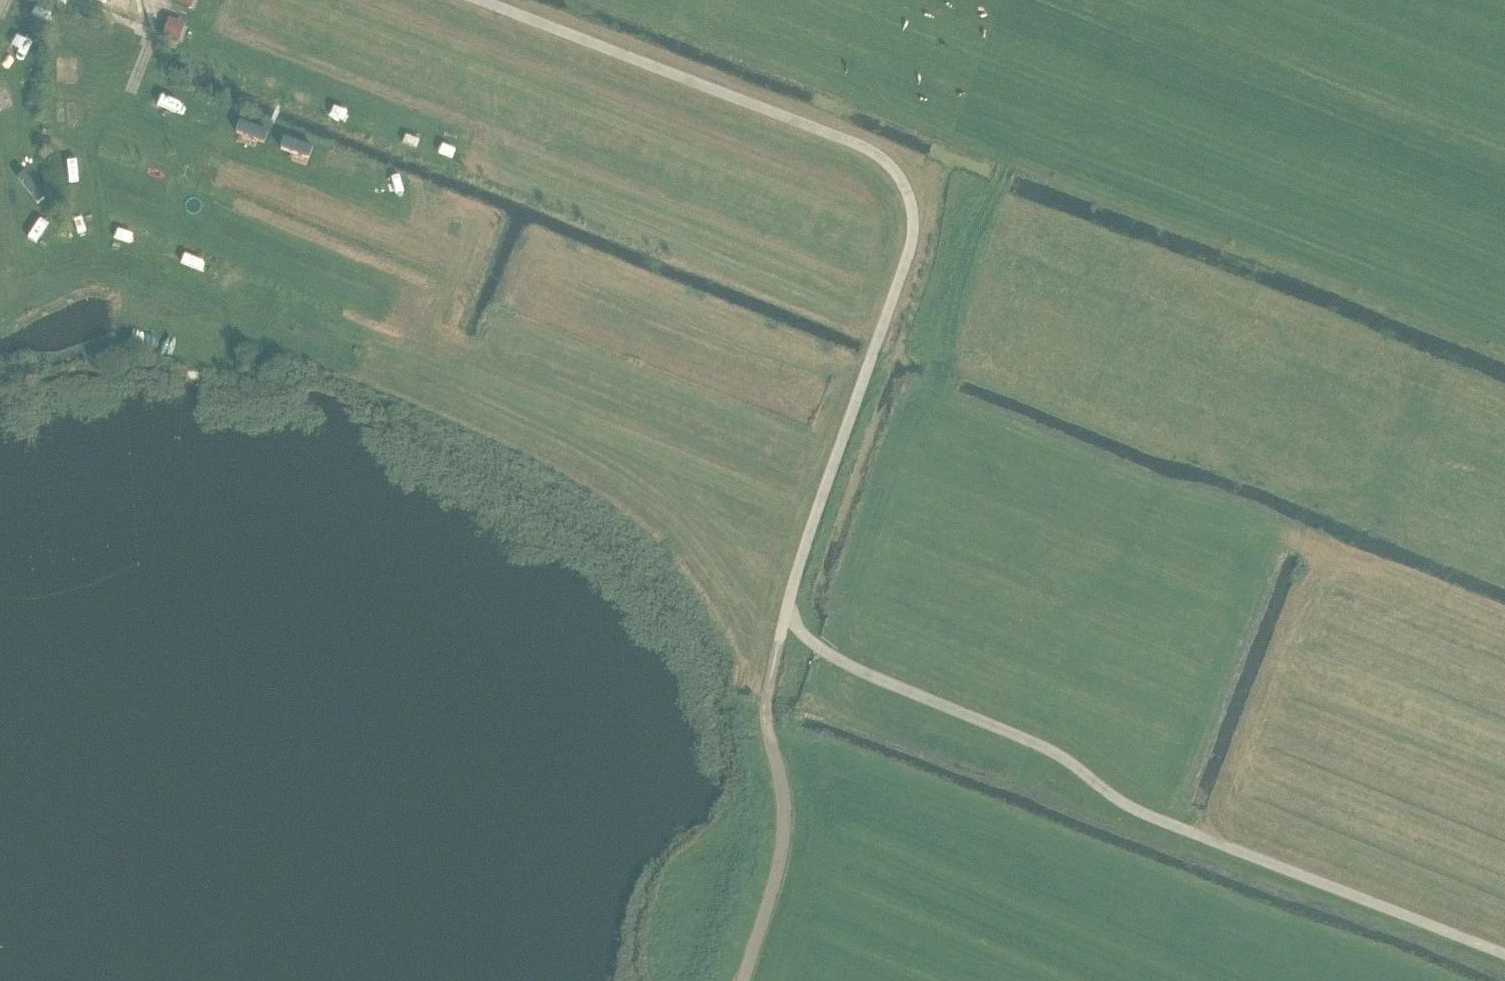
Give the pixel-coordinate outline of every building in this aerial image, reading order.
[(67,77),(73,53),(62,50),(56,75),(67,77)]
